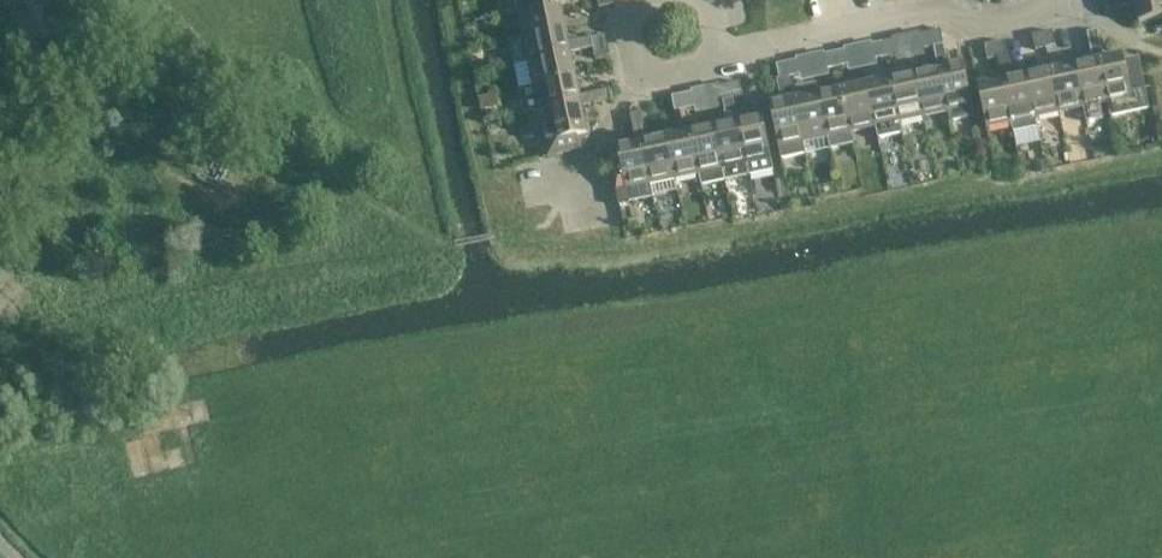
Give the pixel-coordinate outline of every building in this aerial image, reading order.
[(519,14),(533,12),(561,6),(561,7),(575,4),(574,0),(516,0),(519,14)] [(600,8),(615,5),(614,0),(598,0),(600,8)] [(1106,6),(1107,11),(1121,8),(1119,0),(1107,0),(1105,1),(1106,6)] [(1121,8),(1136,5),(1140,24),(1161,20),(1161,0),(1119,0),(1121,8)] [(519,14),(524,39),(566,30),(561,7),(561,6),(533,12),(519,14)] [(524,39),(530,63),(571,54),(593,49),(591,39),(581,41),(569,43),(566,30),(524,39)] [(941,31),(931,33),(934,48),(944,46),(941,31)] [(1087,33),(1090,48),(1102,46),(1098,31),(1087,33)] [(1043,34),(1047,49),(1057,47),(1054,32),(1043,34)] [(921,35),(924,50),(934,48),(931,33),(921,35)] [(1043,34),(1033,36),(1036,51),(1047,49),(1043,34)] [(591,39),(593,49),(609,46),(606,36),(591,39)] [(896,56),(893,41),(883,43),(886,58),(896,56)] [(1006,42),(995,44),(999,59),(1009,57),(1006,42)] [(886,58),(883,43),(873,45),(876,60),(886,58)] [(989,61),(999,59),(995,44),(985,46),(989,61)] [(609,46),(593,49),(595,59),(611,56),(609,46)] [(934,48),(939,71),(939,70),(948,113),(950,122),(975,117),(964,65),(950,68),(948,57),(946,57),(944,46),(934,48)] [(1090,48),(1093,63),(1099,62),(1108,104),(1111,117),(1150,109),(1145,89),(1131,92),(1124,56),(1105,60),(1102,46),(1090,48)] [(835,53),(838,68),(848,66),(845,51),(835,53)] [(835,53),(825,55),(828,70),(838,68),(835,53)] [(530,63),(535,87),(576,78),(571,54),(530,63)] [(1003,81),(1012,124),(1014,133),(1038,128),(1036,119),(1027,76),(1014,79),(1009,57),(999,59),(1003,81)] [(800,76),(797,61),(787,63),(791,78),(800,76)] [(1100,105),(1108,104),(1099,62),(1093,63),(1075,67),(1084,109),(1087,123),(1103,119),(1100,105)] [(791,78),(787,63),(777,65),(780,80),(791,78)] [(1075,67),(1051,71),(1060,114),(1084,109),(1075,67)] [(939,70),(939,71),(915,75),(924,118),(948,113),(939,70)] [(1036,119),(1060,114),(1051,71),(1027,76),(1036,119)] [(924,118),(915,75),(891,81),(900,123),(924,118)] [(581,102),(580,97),(576,78),(535,87),(540,111),(581,102)] [(769,99),(770,106),(782,159),(807,154),(804,143),(793,89),(791,78),(780,80),(782,89),(779,97),(769,99)] [(900,123),(891,81),(867,86),(876,128),(900,123)] [(987,129),(1012,124),(1003,81),(978,87),(987,129)] [(730,85),(734,100),(744,98),(741,83),(730,85)] [(793,89),(804,143),(828,138),(819,96),(817,84),(793,89)] [(734,100),(730,85),(720,87),(723,102),(729,101),(732,114),(736,113),(734,100)] [(867,86),(843,91),(852,133),(876,128),(867,86)] [(609,91),(594,94),(596,104),(611,101),(609,91)] [(854,143),(852,133),(843,91),(819,96),(828,138),(831,149),(854,143)] [(695,108),(692,93),(683,95),(686,110),(695,108)] [(594,94),(580,97),(581,102),(540,111),(550,158),(582,151),(589,140),(582,107),(596,104),(594,94)] [(683,95),(673,97),(676,112),(686,110),(683,95)] [(634,129),(644,127),(641,113),(631,115),(634,129)] [(763,118),(738,123),(747,165),(772,160),(763,118)] [(749,177),(747,165),(738,123),(714,128),(726,181),(749,177)] [(654,197),(651,185),(643,143),(647,142),(644,127),(634,129),(637,144),(618,148),(629,202),(654,197)] [(726,181),(714,128),(690,133),(699,175),(702,186),(726,181)] [(699,175),(690,133),(666,138),(675,180),(699,175)] [(666,138),(647,142),(643,143),(651,185),(675,180),(666,138)]
